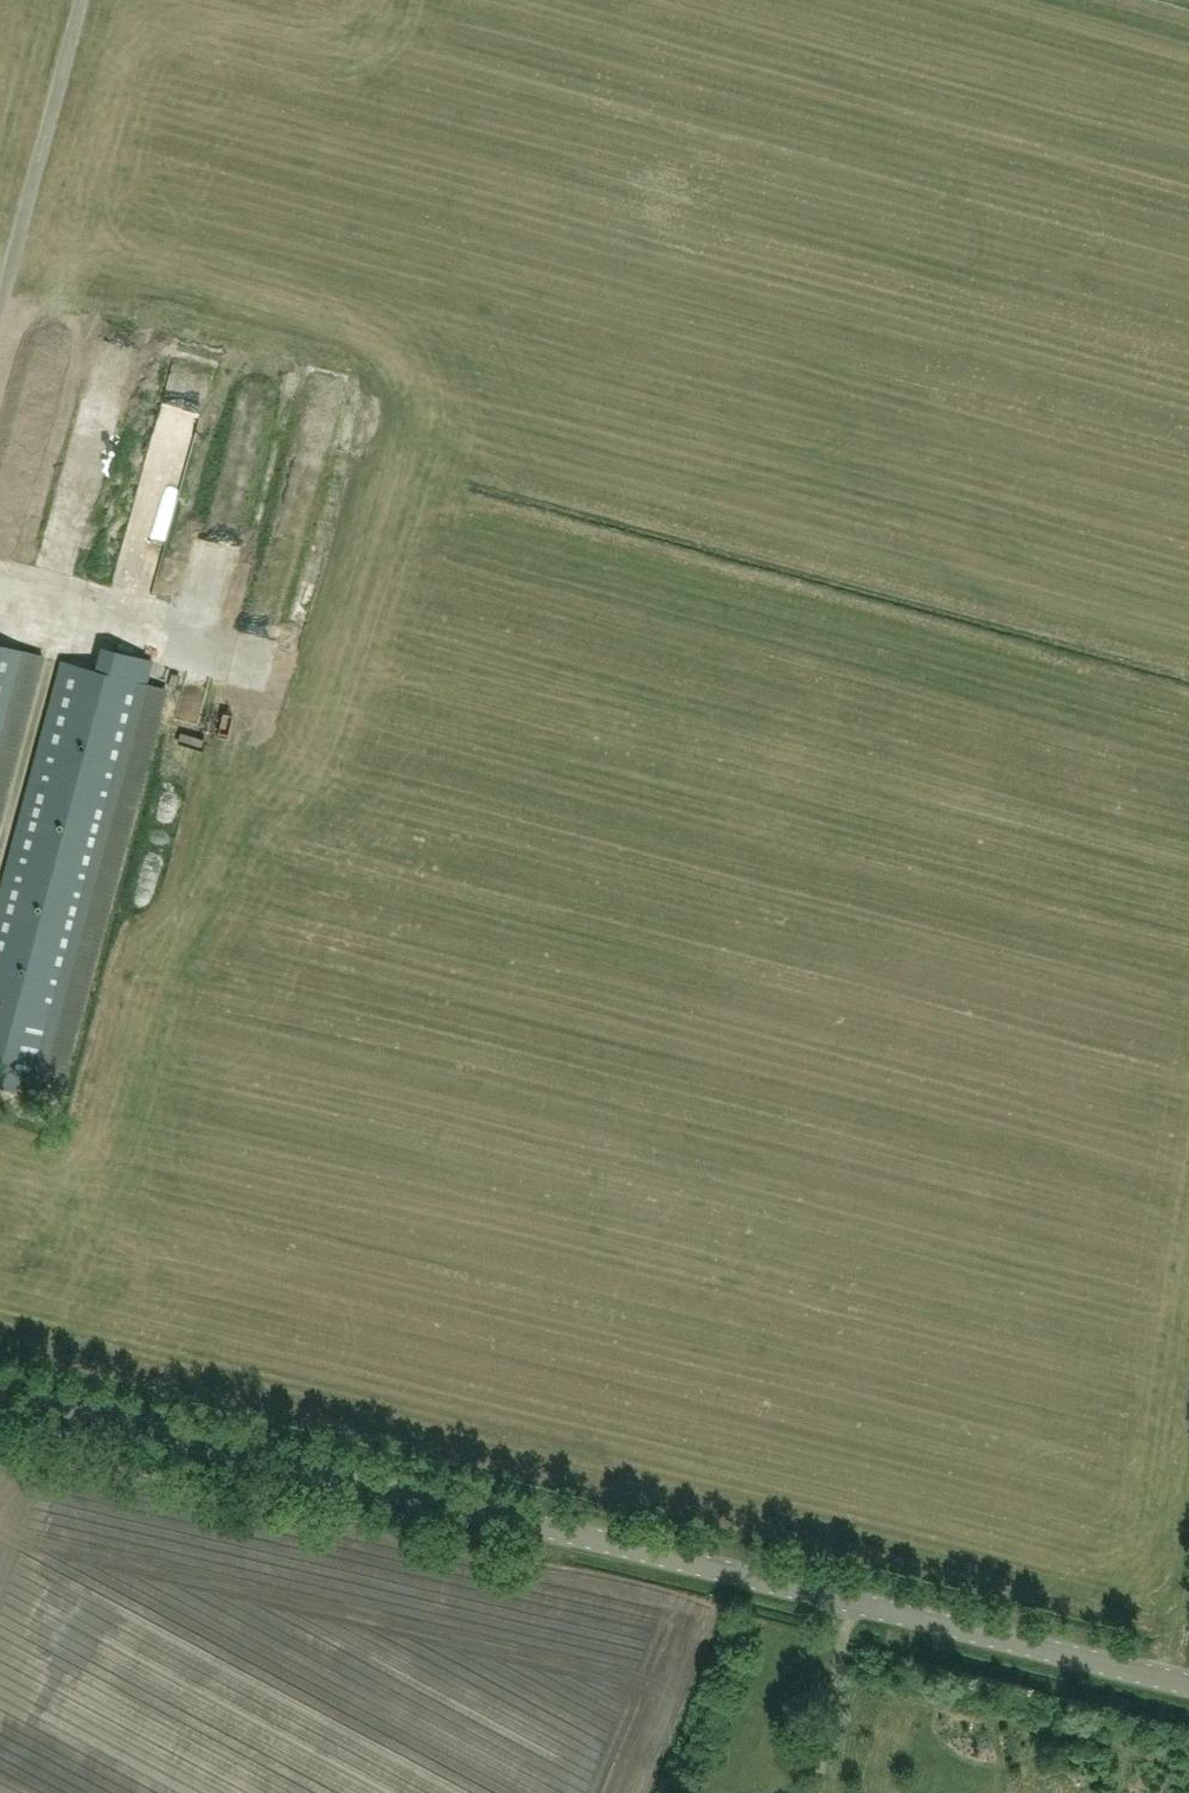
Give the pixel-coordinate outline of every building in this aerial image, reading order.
[(151,473),(148,485),(184,493),(187,481),(151,473)] [(0,643),(0,815),(42,653),(0,643)] [(147,684),(62,661),(0,892),(0,1084),(37,1094),(44,1066),(66,1072),(168,690),(147,684)] [(205,731),(207,715),(184,712),(182,728),(205,731)]
